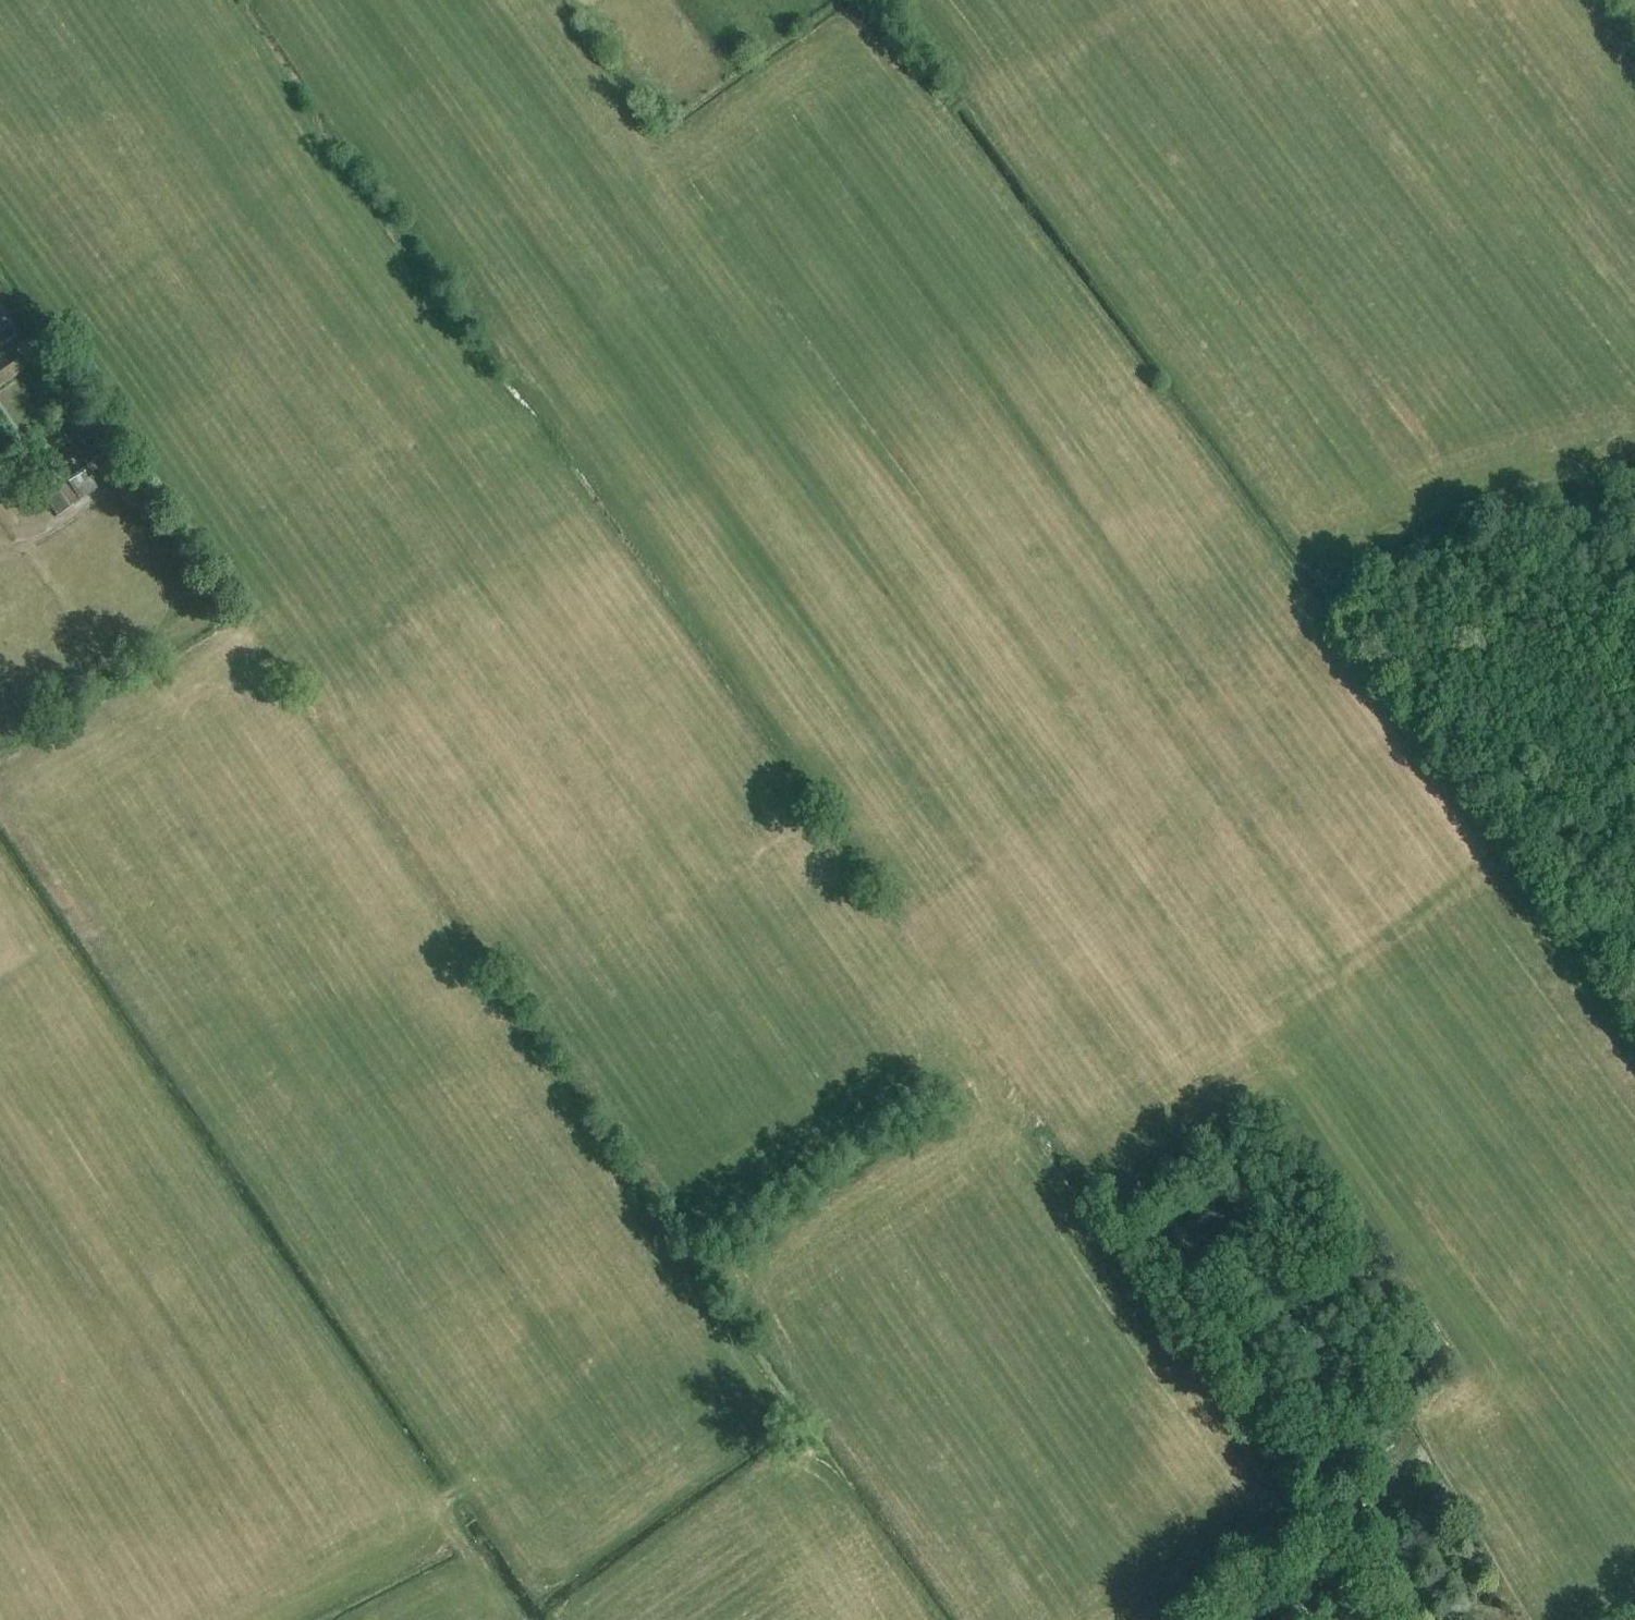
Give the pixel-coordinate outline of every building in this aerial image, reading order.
[(0,309),(0,334),(12,326),(0,309)] [(120,468),(79,411),(63,422),(92,463),(98,459),(109,475),(120,468)] [(68,482),(86,470),(76,456),(58,467),(68,482)] [(68,482),(58,467),(54,460),(35,473),(59,510),(95,486),(86,470),(68,482)] [(1346,1610),(1338,1614),(1332,1604),(1323,1609),(1329,1619),(1351,1619),(1346,1610)]
